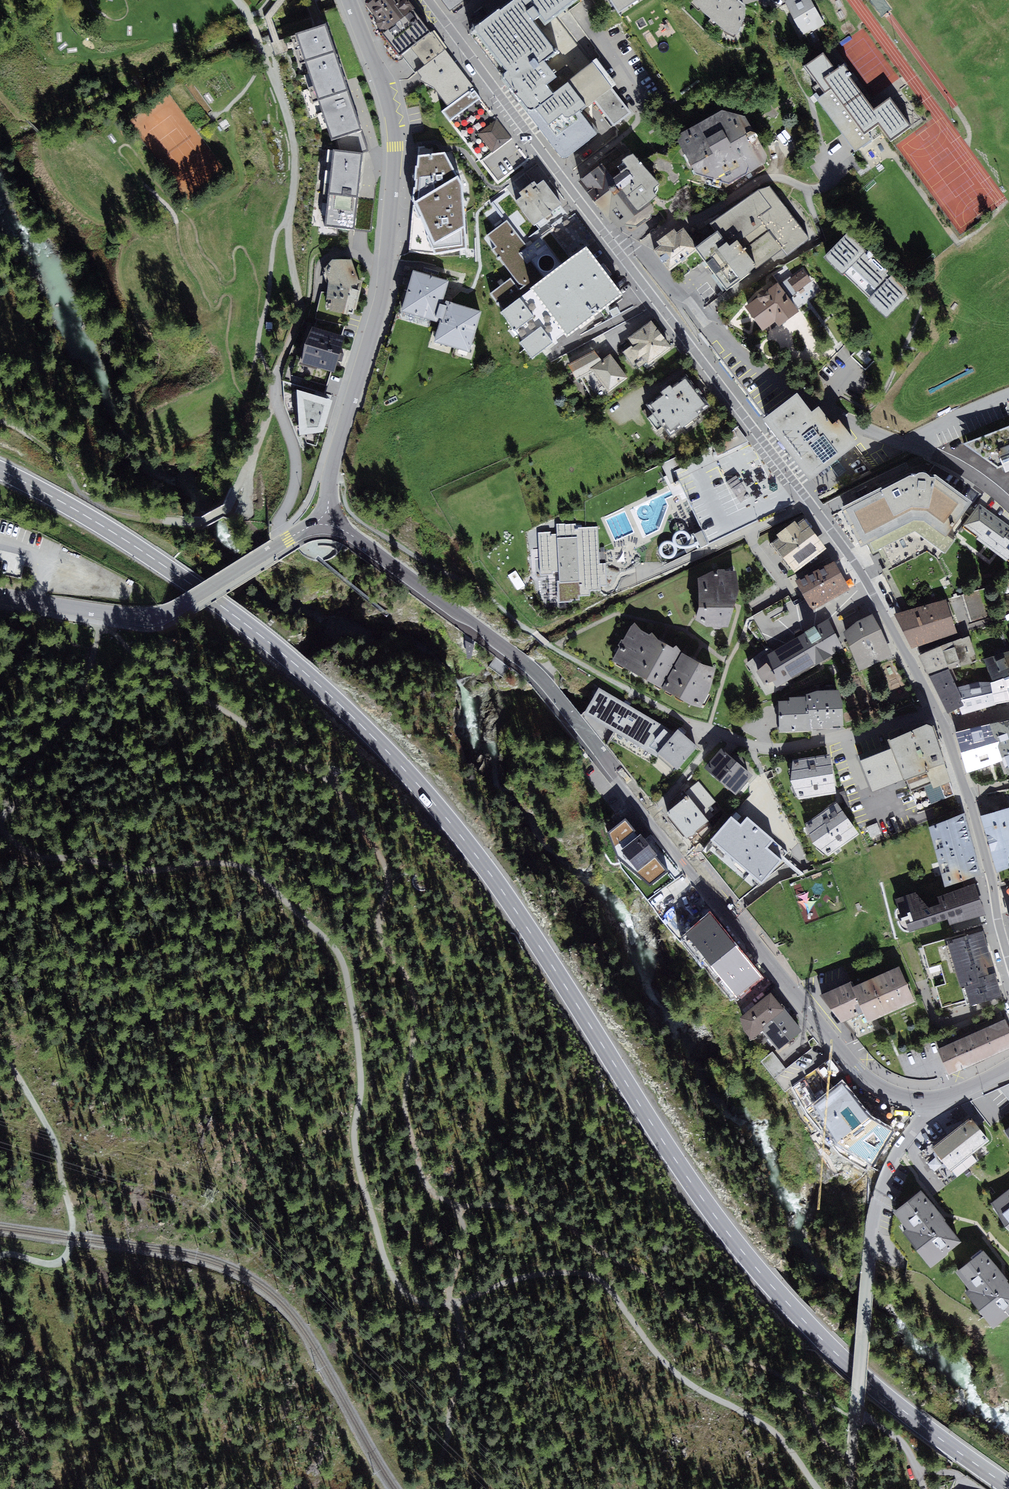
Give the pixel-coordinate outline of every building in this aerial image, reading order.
[(382,30),(412,7),(407,0),(372,0),(366,5),(378,20),(376,22),(382,30)] [(450,10),(464,0),(442,0),(450,10)] [(477,24),(472,23),(471,33),(501,74),(501,79),(515,96),(563,159),(597,134),(581,111),(594,101),(614,126),(631,113),(612,88),(617,85),(599,60),(561,10),(575,0),(510,0),(477,24)] [(619,13),(639,0),(610,0),(619,13)] [(740,0),(695,0),(723,29),(737,36),(745,16),(746,5),(740,0)] [(812,0),(787,0),(784,2),(804,36),(826,24),(812,0)] [(431,32),(412,7),(382,30),(378,33),(397,58),(401,55),(411,47),(431,32)] [(331,139),(335,138),(339,150),(334,150),(326,225),(355,228),(363,153),(367,151),(364,143),(366,142),(362,129),(326,23),(296,33),(331,139)] [(411,47),(425,65),(445,50),(432,32),(431,32),(411,47)] [(417,71),(425,65),(411,47),(401,55),(415,73),(417,71)] [(434,87),(449,106),(473,88),(474,87),(445,50),(425,65),(417,71),(422,77),(420,79),(434,87)] [(823,52),(804,66),(817,84),(814,86),(821,96),(831,88),(865,134),(878,124),(891,141),(911,127),(890,98),(874,109),(850,76),(852,74),(844,64),(836,70),(823,52)] [(481,98),(473,88),(449,106),(442,111),(450,122),(498,184),(528,160),(511,138),(497,119),(481,98)] [(745,116),(722,110),(680,133),(678,142),(695,174),(728,184),(765,163),(768,156),(745,116)] [(463,185),(445,153),(418,156),(408,253),(435,255),(468,249),(463,185)] [(660,183),(633,153),(622,160),(623,162),(618,167),(621,171),(613,177),(602,163),(579,181),(611,224),(613,222),(619,228),(651,204),(649,202),(657,196),(654,191),(654,187),(660,183)] [(567,344),(629,301),(590,245),(576,255),(562,234),(533,236),(533,230),(518,231),(528,224),(533,231),(564,209),(545,182),(540,186),(532,186),(521,194),(521,207),(510,190),(491,203),(503,221),(482,236),(513,281),(495,293),(495,297),(503,308),(498,312),(514,335),(516,335),(534,362),(565,341),(567,344)] [(712,224),(716,231),(728,246),(737,240),(758,267),(783,248),(787,255),(809,238),(770,186),(758,189),(712,224)] [(669,271),(697,251),(694,247),(697,245),(683,227),(677,232),(674,228),(657,241),(660,245),(653,250),(669,271)] [(716,231),(697,245),(694,247),(697,251),(727,290),(758,267),(737,240),(728,246),(716,231)] [(868,251),(849,232),(825,257),(843,275),(845,273),(870,298),(868,300),(886,318),(911,294),(888,271),(890,270),(870,250),(868,251)] [(352,259),(333,259),(325,269),(328,282),(326,309),(347,314),(349,308),(356,310),(363,281),(358,280),(352,259)] [(812,281),(803,269),(788,280),(796,292),(812,281)] [(449,280),(413,270),(401,311),(439,323),(434,341),(470,352),(482,310),(444,299),(449,280)] [(799,311),(778,282),(767,290),(762,290),(758,293),(757,297),(745,306),(763,331),(775,322),(779,326),(799,311)] [(673,348),(651,320),(627,338),(633,345),(623,352),(634,366),(636,364),(639,368),(643,365),(646,368),(673,348)] [(344,336),(311,326),(301,363),(334,372),(344,336)] [(628,378),(610,354),(601,360),(594,350),(568,364),(577,381),(593,372),(609,393),(628,378)] [(710,406),(685,374),(646,404),(653,414),(647,418),(657,431),(663,427),(670,436),(710,406)] [(324,432),(333,400),(297,390),(300,435),(324,432)] [(797,392),(763,419),(811,480),(858,443),(839,419),(832,424),(818,406),(812,411),(797,392)] [(1004,465),(997,449),(1008,445),(1008,426),(964,443),(998,467),(1004,465)] [(750,444),(738,428),(661,464),(671,483),(679,479),(702,530),(694,534),(698,542),(700,545),(701,548),(709,544),(794,502),(750,444)] [(997,449),(1004,465),(1006,472),(1008,471),(1008,445),(997,449)] [(883,485),(841,508),(861,547),(867,544),(902,612),(946,599),(956,596),(941,559),(975,508),(970,504),(972,501),(938,476),(937,477),(930,476),(928,474),(926,472),(922,472),(918,473),(916,475),(912,473),(885,487),(883,485)] [(979,505),(964,524),(1008,558),(1008,527),(979,505)] [(771,543),(795,573),(827,548),(803,518),(797,523),(795,520),(777,535),(779,537),(771,543)] [(600,564),(598,527),(576,528),(576,523),(557,524),(557,534),(551,535),(550,532),(538,532),(541,574),(559,573),(560,581),(557,581),(558,602),(572,602),(572,600),(579,599),(579,596),(590,595),(590,590),(601,590),(601,586),(607,585),(606,563),(600,564)] [(831,600),(850,589),(834,560),(815,570),(831,600)] [(712,571),(698,578),(698,607),(695,619),(707,627),(713,627),(715,629),(722,628),(722,627),(728,627),(739,590),(736,570),(725,571),(725,569),(718,569),(717,570),(712,571)] [(812,610),(831,600),(815,570),(796,581),(812,610)] [(512,579),(518,590),(525,587),(518,575),(512,579)] [(978,590),(963,595),(971,621),(986,617),(978,590)] [(902,612),(894,614),(911,649),(957,633),(946,599),(902,612)] [(856,622),(844,632),(859,670),(892,656),(881,630),(872,613),(856,622)] [(844,648),(827,618),(758,659),(775,688),(844,648)] [(612,661),(662,688),(682,653),(676,645),(674,648),(661,641),(658,639),(652,632),(649,634),(641,629),(634,622),(612,661)] [(969,636),(941,647),(949,670),(973,663),(970,657),(976,654),(969,636)] [(929,677),(949,670),(941,647),(918,655),(929,677)] [(983,659),(992,682),(995,705),(1008,701),(1008,651),(983,659)] [(694,659),(682,653),(662,688),(696,707),(701,708),(710,691),(716,668),(704,664),(694,659)] [(929,677),(939,696),(957,687),(949,670),(929,677)] [(995,705),(992,682),(978,682),(957,687),(965,705),(959,708),(962,715),(995,705)] [(583,713),(646,750),(664,728),(665,726),(599,687),(583,713)] [(965,705),(957,687),(939,696),(947,714),(959,708),(965,705)] [(778,700),(779,732),(812,731),(812,728),(833,728),(833,725),(843,725),(843,701),(839,690),(816,690),(806,694),(807,696),(789,696),(789,700),(778,700)] [(955,732),(968,772),(1003,760),(1008,775),(1008,718),(955,732)] [(905,779),(917,810),(956,795),(945,764),(933,726),(926,724),(889,741),(891,748),(860,760),(872,792),(905,779)] [(672,735),(664,728),(646,750),(656,756),(675,771),(698,747),(678,729),(672,735)] [(721,748),(704,768),(736,795),(753,775),(721,748)] [(799,799),(836,794),(830,754),(793,760),(791,781),(799,799)] [(688,795),(666,813),(687,838),(709,820),(688,795)] [(859,834),(836,802),(806,823),(813,843),(829,855),(859,834)] [(981,816),(998,873),(1008,868),(1008,808),(981,816)] [(970,835),(964,815),(928,826),(934,846),(970,835)] [(731,816),(711,841),(761,884),(782,860),(768,848),(774,840),(747,816),(740,824),(731,816)] [(883,833),(878,823),(868,828),(873,838),(883,833)] [(642,829),(617,849),(644,882),(668,862),(642,829)] [(976,855),(970,835),(934,846),(940,866),(976,855)] [(771,850),(779,857),(784,851),(776,844),(771,850)] [(983,875),(976,855),(940,866),(947,886),(983,875)] [(985,915),(975,884),(938,897),(940,904),(929,908),(916,893),(896,899),(909,932),(948,919),(950,924),(985,915)] [(684,900),(667,915),(680,930),(697,914),(684,900)] [(685,934),(711,965),(736,945),(710,914),(685,934)] [(947,942),(956,969),(991,959),(982,931),(947,942)] [(711,965),(737,997),(762,976),(736,945),(711,965)] [(962,988),(965,987),(979,983),(978,978),(995,973),(991,959),(956,969),(962,988)] [(868,1022),(915,1001),(899,966),(853,987),(851,981),(820,995),(842,1023),(863,1013),(868,1022)] [(1002,997),(995,973),(978,978),(979,983),(965,987),(970,1006),(1002,997)] [(751,1040),(762,1031),(765,1029),(763,1027),(773,1019),(785,1009),(771,992),(740,1018),(744,1031),(751,1040)] [(926,1000),(855,1036),(859,1042),(867,1050),(881,1065),(897,1074),(909,1078),(920,1080),(929,1080),(939,1077),(923,1041),(942,1034),(926,1000)] [(785,1009),(773,1019),(790,1040),(802,1031),(785,1009)] [(778,1051),(790,1040),(773,1019),(763,1027),(765,1029),(762,1031),(778,1051)] [(1008,1048),(1008,1027),(1005,1019),(983,1029),(994,1054),(1008,1048)] [(971,1064),(994,1054),(983,1029),(960,1039),(971,1064)] [(949,1074),(971,1064),(960,1039),(939,1048),(937,1049),(948,1072),(949,1074)] [(786,1069),(772,1052),(761,1061),(775,1078),(786,1069)] [(875,1147),(887,1117),(865,1108),(837,1076),(810,1098),(840,1133),(875,1147)] [(970,1156),(989,1141),(970,1117),(951,1132),(970,1156)] [(951,1171),(970,1156),(951,1132),(932,1147),(951,1171)] [(991,1203),(1005,1227),(1008,1230),(1008,1189),(991,1203)] [(947,1253),(961,1242),(940,1215),(921,1191),(894,1212),(907,1229),(902,1233),(930,1268),(948,1254),(947,1253)] [(1002,1275),(984,1251),(956,1272),(970,1289),(965,1293),(993,1328),(1008,1316),(1008,1283),(1002,1275)]
